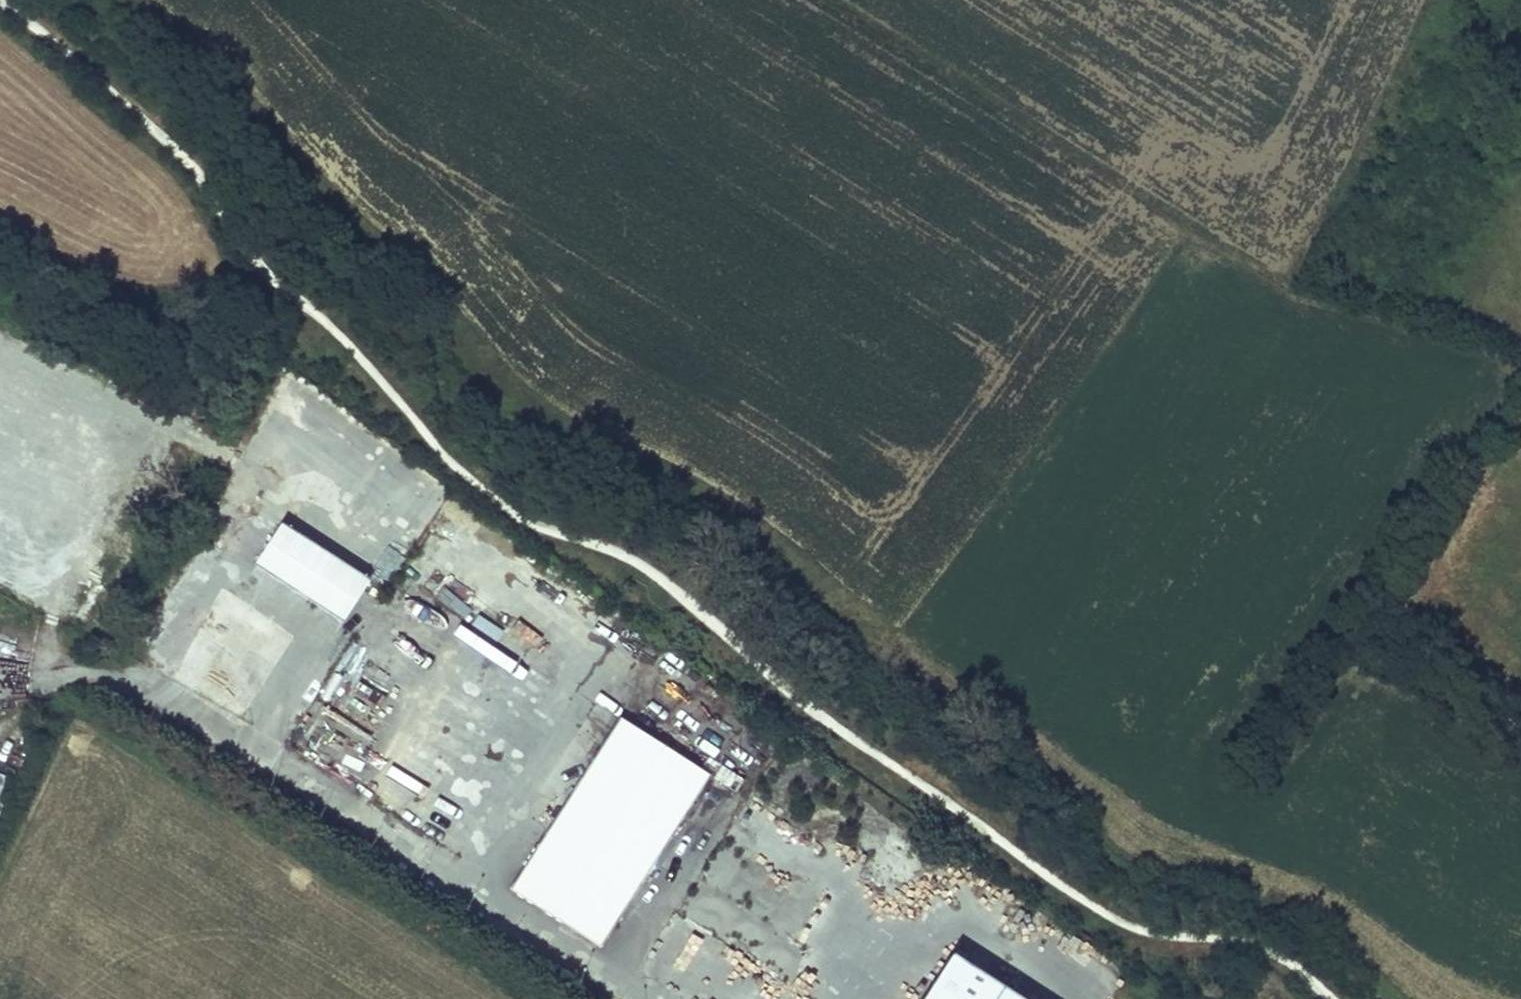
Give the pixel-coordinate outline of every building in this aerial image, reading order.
[(255,561),(340,617),(367,576),(282,521),(255,561)] [(623,717),(512,889),(603,948),(714,776),(623,717)] [(956,951),(925,998),(1028,998),(956,951)]
